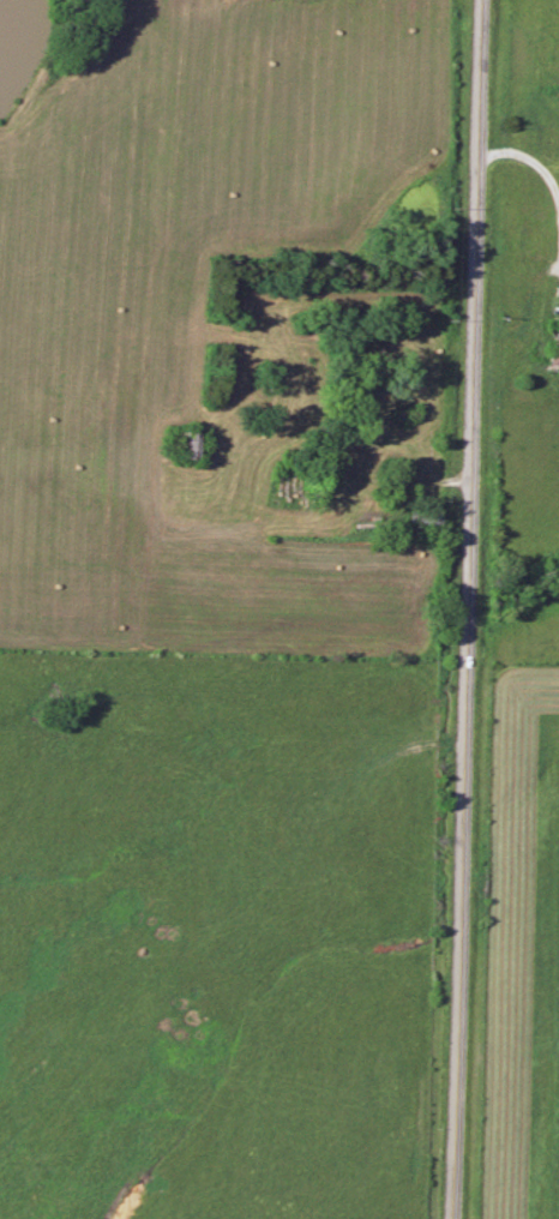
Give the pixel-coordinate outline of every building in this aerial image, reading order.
[(547,365),(558,367),(558,336),(553,334),(547,365)] [(195,459),(195,433),(177,433),(177,459),(195,459)]
